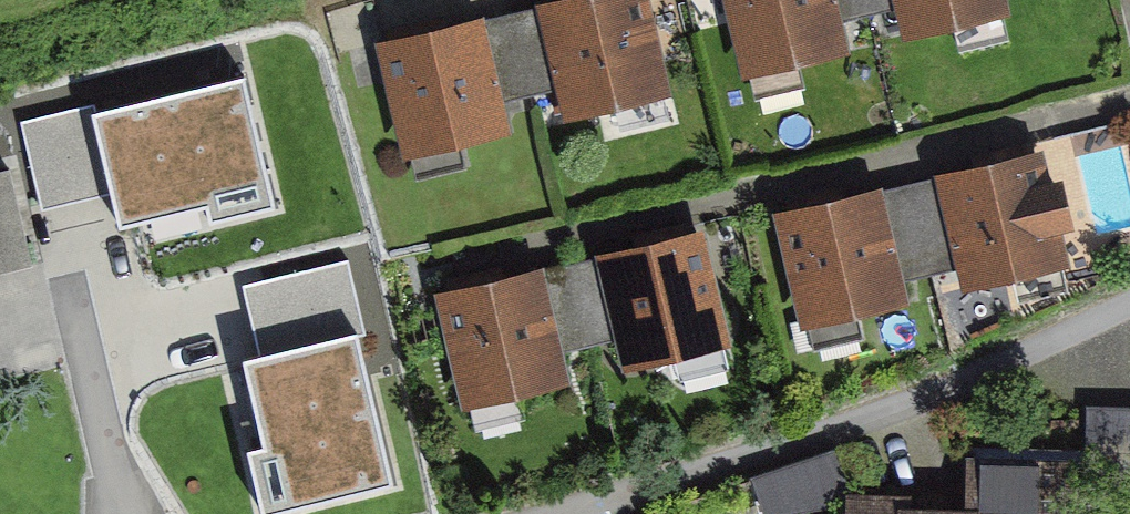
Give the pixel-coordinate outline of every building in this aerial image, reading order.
[(541,13),(570,131),(683,104),(657,0),(596,0),(541,13)] [(745,88),(860,59),(845,0),(723,0),(745,88)] [(906,48),(1024,20),(1019,0),(894,0),(906,48)] [(489,21),(379,48),(407,164),(518,137),(489,21)] [(274,207),(243,75),(24,126),(42,206),(113,190),(120,220),(209,200),(214,221),(274,207)] [(1052,158),(936,186),(966,307),(1082,279),(1052,158)] [(32,263),(8,168),(0,169),(0,269),(32,263)] [(889,195),(776,223),(805,341),(918,314),(889,195)] [(709,237),(595,265),(625,384),(738,356),(709,237)] [(244,285),(259,352),(245,355),(265,440),(249,444),(265,513),(269,513),(394,485),(341,262),(244,285)] [(550,274),(437,301),(466,419),(579,392),(550,274)] [(1101,406),(1097,464),(1129,466),(1129,408),(1101,406)] [(850,500),(849,513),(1068,513),(1072,450),(968,445),(965,505),(850,500)] [(850,498),(842,451),(756,480),(768,513),(802,513),(850,498)]
